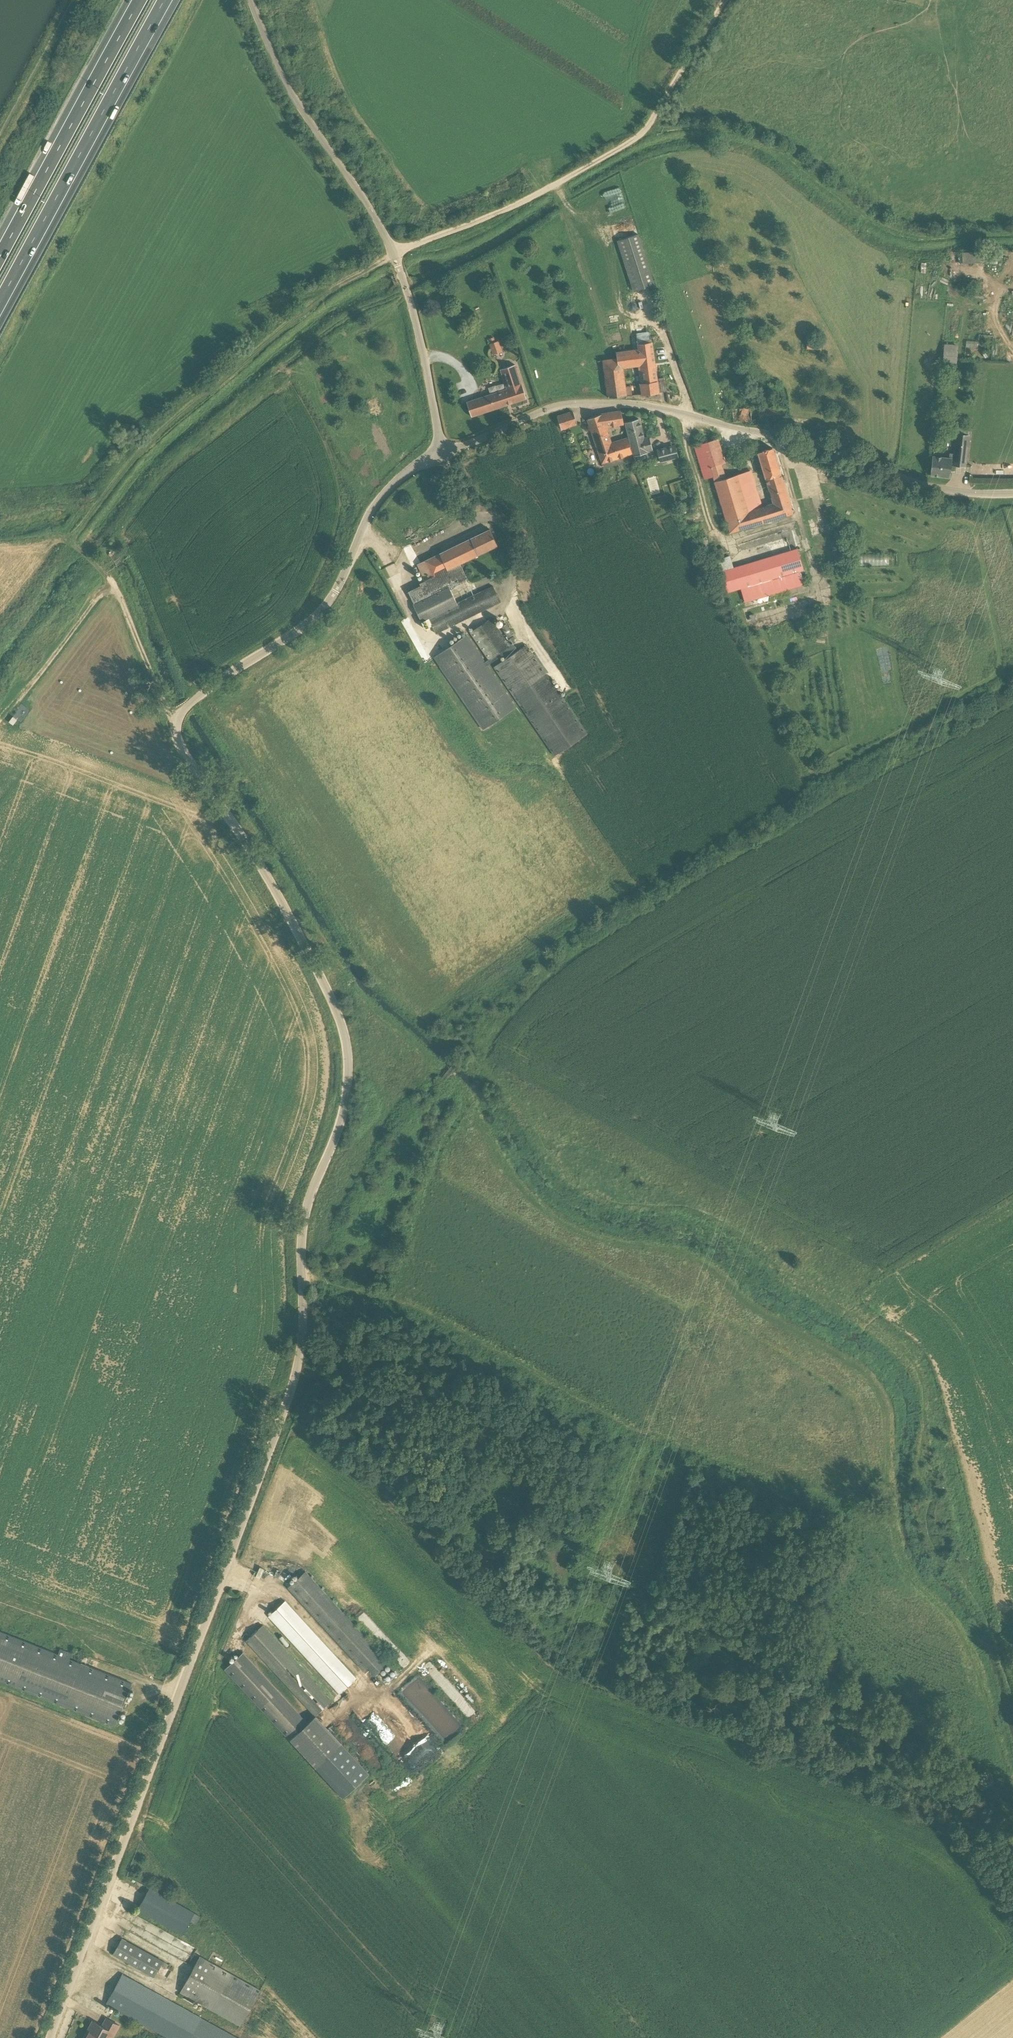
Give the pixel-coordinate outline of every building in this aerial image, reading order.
[(656,284),(639,234),(617,241),(633,291),(656,284)] [(987,252),(960,252),(960,262),(987,263),(987,252)] [(620,368),(623,368),(641,366),(643,383),(641,384),(642,395),(667,392),(666,377),(659,378),(654,341),(652,332),(639,333),(640,349),(631,350),(618,352),(618,356),(620,368)] [(823,338),(807,337),(807,349),(822,350),(823,338)] [(493,338),(490,339),(491,343),(490,344),(494,355),(502,352),(499,341),(495,342),(493,338)] [(957,364),(958,345),(945,344),(943,363),(957,364)] [(963,345),(961,371),(977,373),(979,346),(963,345)] [(625,387),(623,368),(620,368),(618,356),(612,357),(603,359),(603,360),(596,361),(598,373),(605,372),(608,398),(632,396),(631,386),(625,387)] [(515,365),(501,369),(507,389),(467,402),(471,417),(527,399),(522,384),(521,384),(515,365)] [(367,405),(372,418),(384,413),(379,400),(367,405)] [(784,407),(752,409),(733,410),(734,421),(734,424),(741,423),(753,423),(785,421),(784,407)] [(622,457),(631,454),(627,438),(611,443),(606,427),(623,424),(621,411),(602,414),(588,419),(602,463),(622,457)] [(557,417),(561,429),(577,424),(574,412),(557,417)] [(644,440),(639,419),(625,422),(634,456),(648,453),(648,452),(653,451),(650,439),(644,440)] [(950,464),(953,464),(953,465),(965,466),(969,436),(968,435),(969,427),(958,425),(957,434),(954,454),(950,453),(949,458),(933,457),(931,475),(949,477),(950,464)] [(710,468),(721,464),(725,463),(720,446),(718,447),(716,441),(718,440),(717,439),(695,446),(705,480),(713,477),(710,468)] [(661,463),(679,459),(676,446),(657,450),(661,463)] [(774,503),(788,499),(773,448),(758,452),(766,479),(774,503)] [(710,468),(713,477),(720,500),(730,532),(793,514),(788,499),(774,503),(761,507),(749,511),(741,483),(738,474),(725,478),(721,464),(710,468)] [(738,474),(741,483),(753,479),(750,471),(738,474)] [(646,478),(651,495),(661,493),(656,475),(646,478)] [(761,507),(753,479),(741,483),(749,511),(761,507)] [(490,529),(413,567),(421,583),(461,564),(498,546),(490,529)] [(738,588),(742,602),(801,585),(797,570),(800,570),(794,548),(731,566),(728,555),(714,559),(724,593),(738,588)] [(115,554),(110,557),(113,561),(120,557),(117,553),(115,554)] [(857,555),(857,566),(896,565),(896,554),(857,555)] [(461,564),(421,583),(428,598),(414,604),(423,622),(429,618),(437,633),(502,601),(494,586),(458,604),(450,588),(468,579),(461,564)] [(490,659),(486,662),(488,665),(504,654),(507,658),(495,667),(556,756),(588,734),(563,697),(527,645),(519,650),(511,639),(507,641),(492,618),(471,632),(490,659)] [(507,624),(502,627),(509,638),(514,634),(507,624)] [(517,707),(488,665),(486,662),(467,635),(435,657),(485,730),(517,707)] [(374,1676),(389,1662),(306,1571),(288,1588),(364,1671),(367,1669),(374,1676)] [(268,1616),(339,1694),(357,1678),(287,1601),(268,1616)] [(316,1715),(323,1709),(333,1699),(264,1623),(247,1639),(316,1715)] [(121,1722),(135,1680),(72,1658),(73,1655),(0,1629),(0,1679),(121,1722)] [(225,1670),(315,1768),(342,1798),(370,1773),(316,1715),(306,1724),(242,1654),(225,1670)] [(398,1689),(444,1743),(464,1726),(418,1673),(398,1689)] [(406,1765),(415,1775),(441,1753),(431,1742),(406,1765)] [(183,1934),(195,1913),(150,1888),(138,1909),(183,1934)] [(180,1940),(148,1928),(147,1931),(154,1934),(151,1943),(175,1952),(180,1940)] [(113,1954),(154,1976),(164,1959),(123,1936),(113,1954)] [(240,2025),(260,1989),(200,1956),(180,1993),(240,2025)] [(106,2004),(169,2037),(240,2037),(123,1974),(106,2004)] [(118,2026),(107,2020),(103,2029),(94,2024),(88,2035),(86,2034),(83,2037),(111,2037),(118,2026)]
